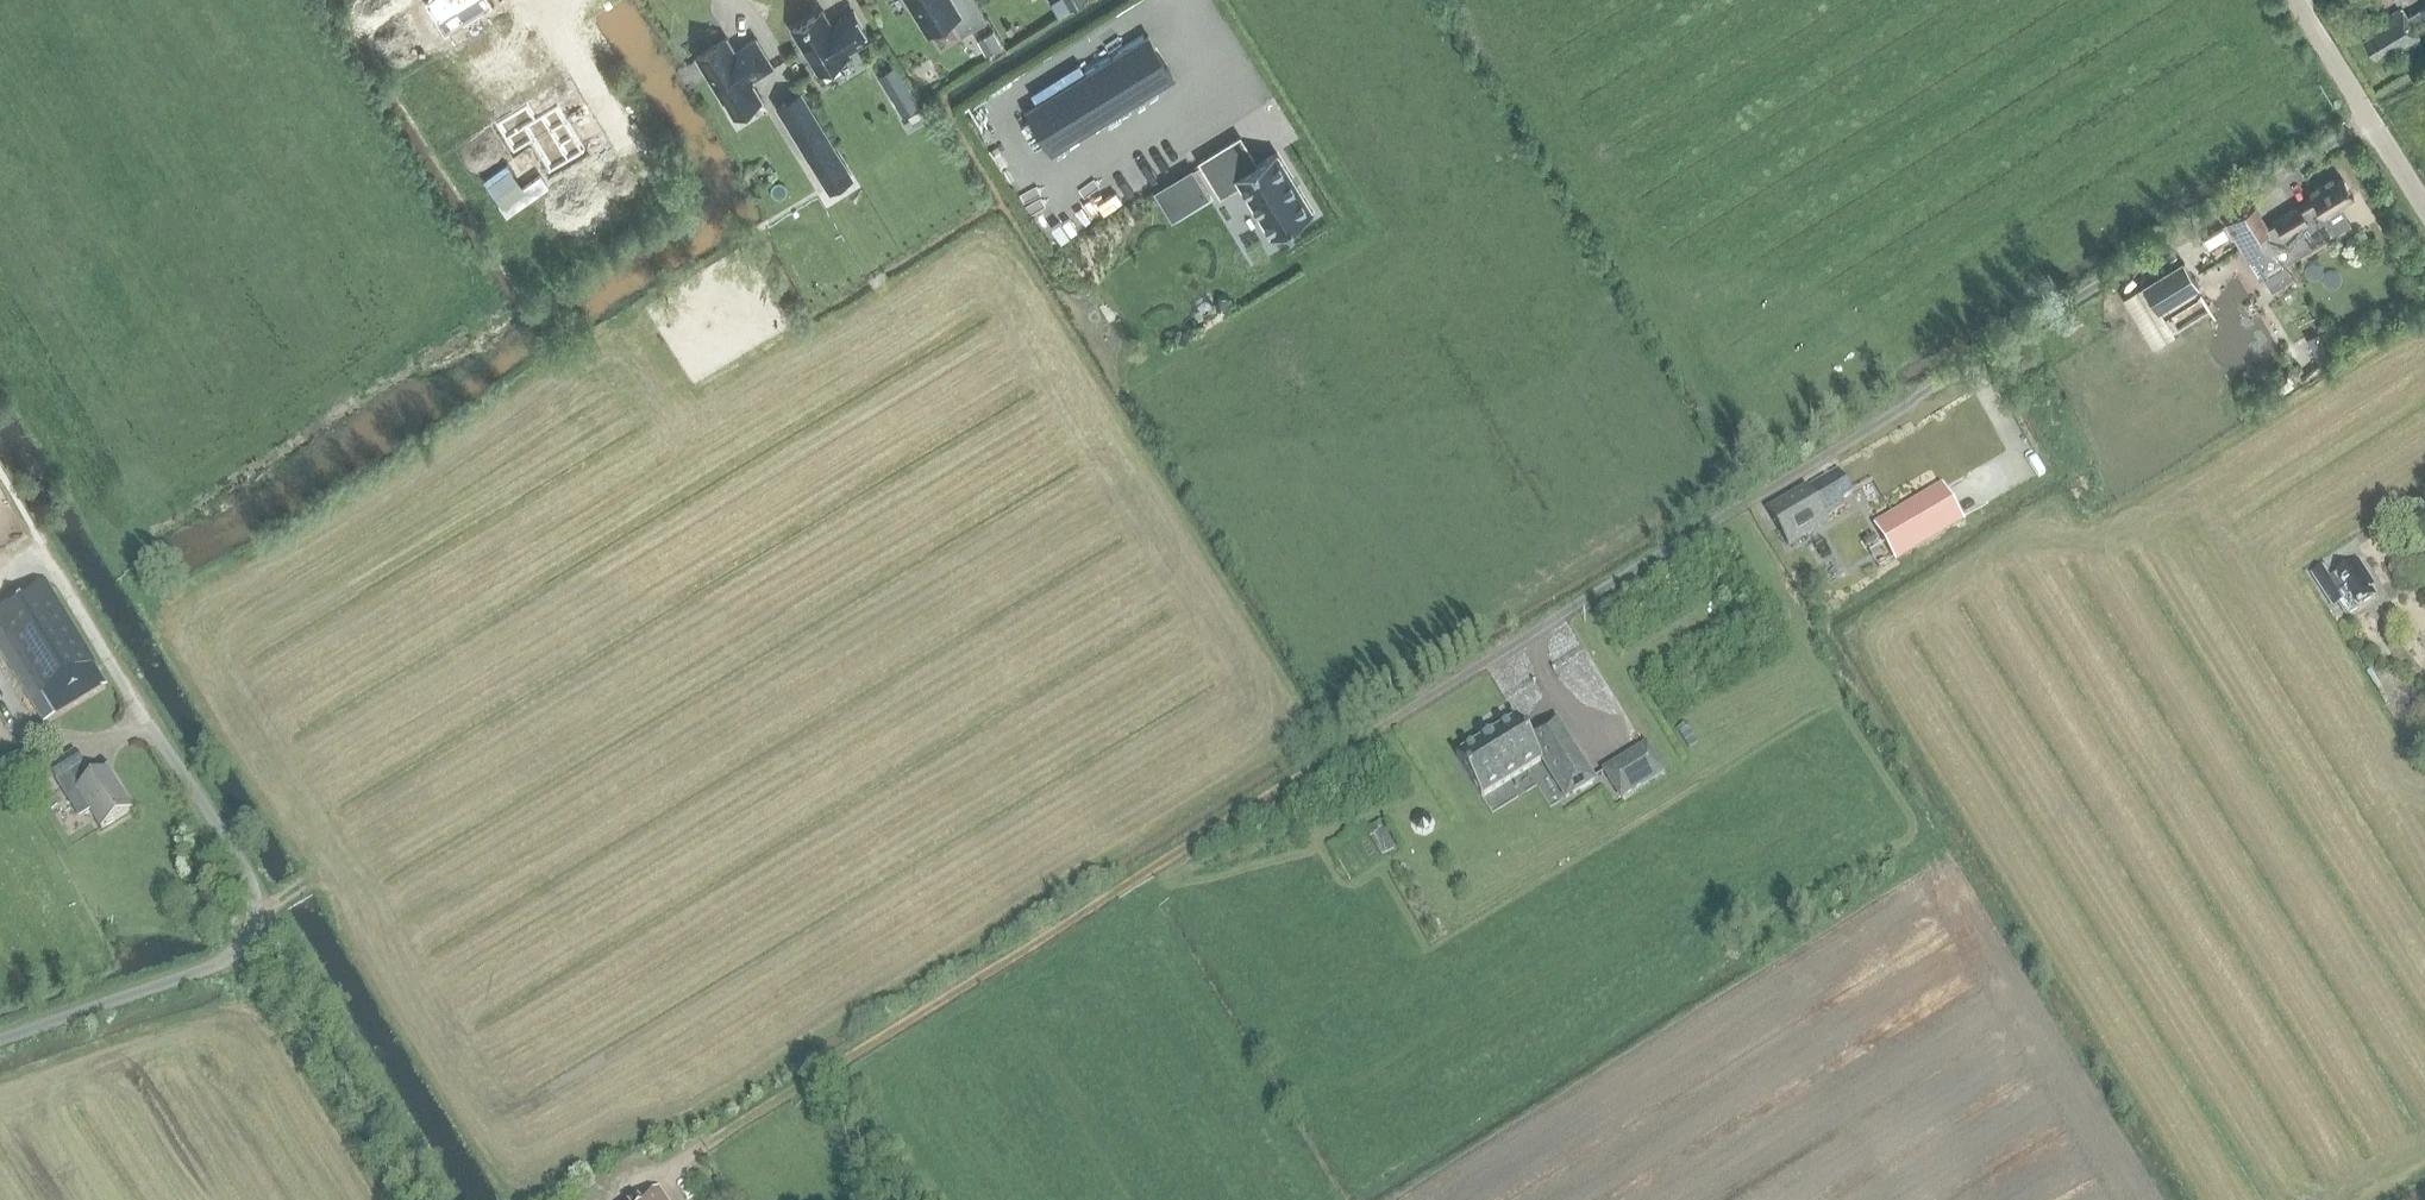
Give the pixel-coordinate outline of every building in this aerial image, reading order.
[(445,37),(493,8),(489,0),(428,0),(424,2),(445,37)] [(927,35),(950,20),(960,37),(986,21),(973,0),(905,0),(927,35)] [(1069,9),(1084,0),(1063,0),(1069,9)] [(2404,17),(2399,7),(2369,25),(2372,31),(2363,36),(2374,54),(2383,48),(2387,54),(2416,36),(2410,26),(2423,18),(2424,21),(2424,2),(2416,7),(2417,9),(2404,17)] [(792,31),(818,74),(849,55),(848,53),(870,39),(853,11),(831,25),(822,12),(792,31)] [(993,31),(977,40),(986,55),(1002,46),(993,31)] [(505,95),(535,77),(510,35),(480,53),(505,95)] [(1052,154),(1174,79),(1148,36),(1026,111),(1052,154)] [(773,67),(755,40),(734,52),(726,39),(695,58),(722,101),(723,100),(732,114),(760,97),(751,83),(753,82),(752,80),(773,67)] [(896,65),(878,76),(903,117),(921,106),(896,65)] [(801,94),(778,108),(797,139),(809,145),(826,135),(801,94)] [(526,108),(496,126),(513,155),(531,144),(550,174),(582,154),(555,110),(535,122),(526,108)] [(1273,239),(1313,214),(1276,153),(1257,165),(1240,138),(1200,162),(1221,197),(1240,185),(1273,239)] [(1192,169),(1183,175),(1201,205),(1210,199),(1192,169)] [(2255,208),(2226,225),(2242,250),(2247,246),(2265,275),(2282,264),(2335,231),(2326,216),(2337,209),(2336,206),(2353,196),(2342,178),(2335,183),(2332,178),(2309,193),(2314,200),(2300,209),(2298,206),(2274,221),(2276,223),(2268,228),(2255,208)] [(2143,289),(2158,313),(2198,288),(2183,264),(2143,289)] [(1842,498),(1851,493),(1837,469),(1768,510),(1789,545),(1828,522),(1824,515),(1845,503),(1842,498)] [(1943,532),(1926,502),(1893,521),(1910,551),(1943,532)] [(2375,587),(2359,563),(2330,581),(2323,569),(2313,574),(2327,597),(2337,591),(2339,595),(2336,597),(2347,615),(2356,610),(2357,611),(2363,607),(2362,605),(2376,596),(2372,589),(2375,587)] [(44,580),(26,591),(24,587),(0,602),(0,652),(46,725),(106,687),(93,665),(94,664),(44,580)] [(1528,736),(1517,718),(1456,756),(1481,796),(1542,759),(1566,797),(1594,779),(1556,719),(1528,736)] [(2420,759),(2424,756),(2424,738),(2412,746),(2420,759)] [(1622,798),(1642,785),(1663,772),(1646,745),(1645,745),(1605,771),(1622,798)] [(22,748),(9,756),(18,771),(31,763),(22,748)] [(90,811),(101,829),(131,809),(108,771),(91,782),(82,768),(84,766),(75,752),(49,769),(58,783),(70,775),(79,789),(77,790),(77,791),(69,796),(76,808),(75,809),(80,817),(90,811)] [(1430,829),(1432,822),(1428,815),(1421,813),(1415,817),(1413,824),(1416,831),(1424,833),(1430,829)] [(660,1186),(635,1199),(669,1199),(660,1186)]
